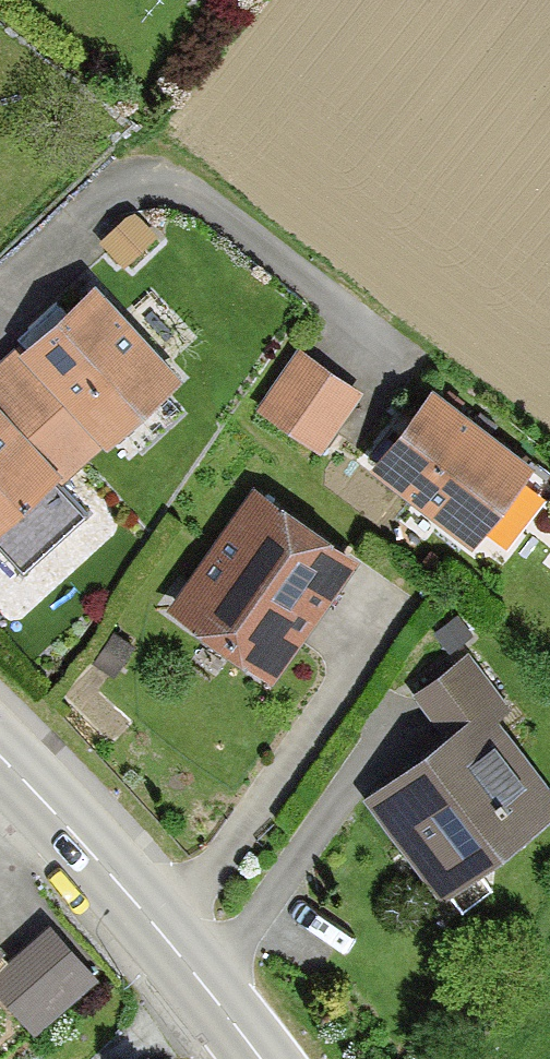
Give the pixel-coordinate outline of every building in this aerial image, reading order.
[(57,476),(65,485),(178,381),(87,283),(0,363),(0,529),(57,476)] [(304,351),(262,410),(325,454),(367,394),(304,351)] [(535,465),(429,385),(370,464),(476,543),(535,465)] [(258,487),(174,612),(283,685),(367,560),(258,487)] [(413,692),(446,735),(366,798),(446,900),(549,818),(549,790),(499,725),(514,713),(465,651),(413,692)] [(14,951),(0,936),(0,964),(14,951)]
